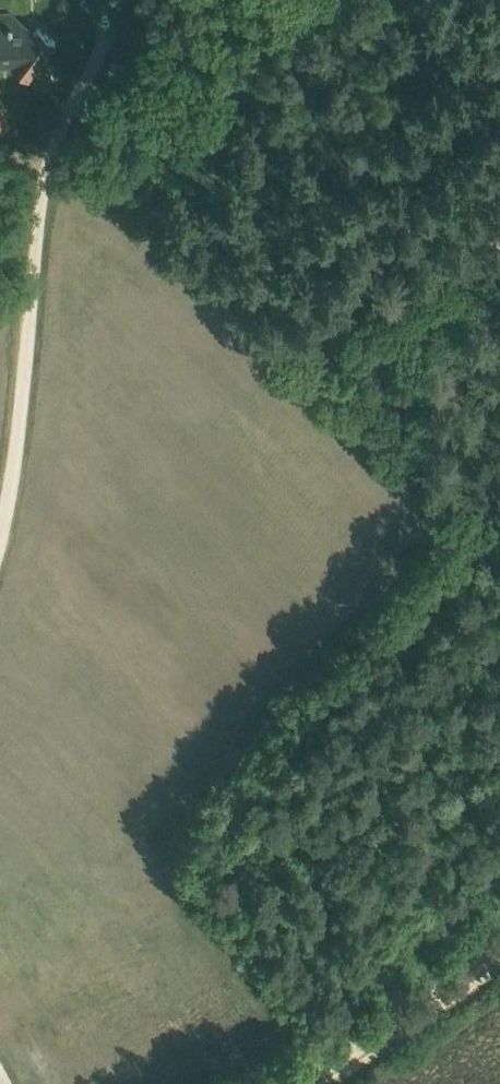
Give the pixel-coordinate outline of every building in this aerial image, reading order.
[(56,39),(37,25),(35,28),(11,10),(0,11),(0,54),(11,62),(11,63),(28,76),(56,39)] [(0,107),(0,127),(9,122),(0,107)]
